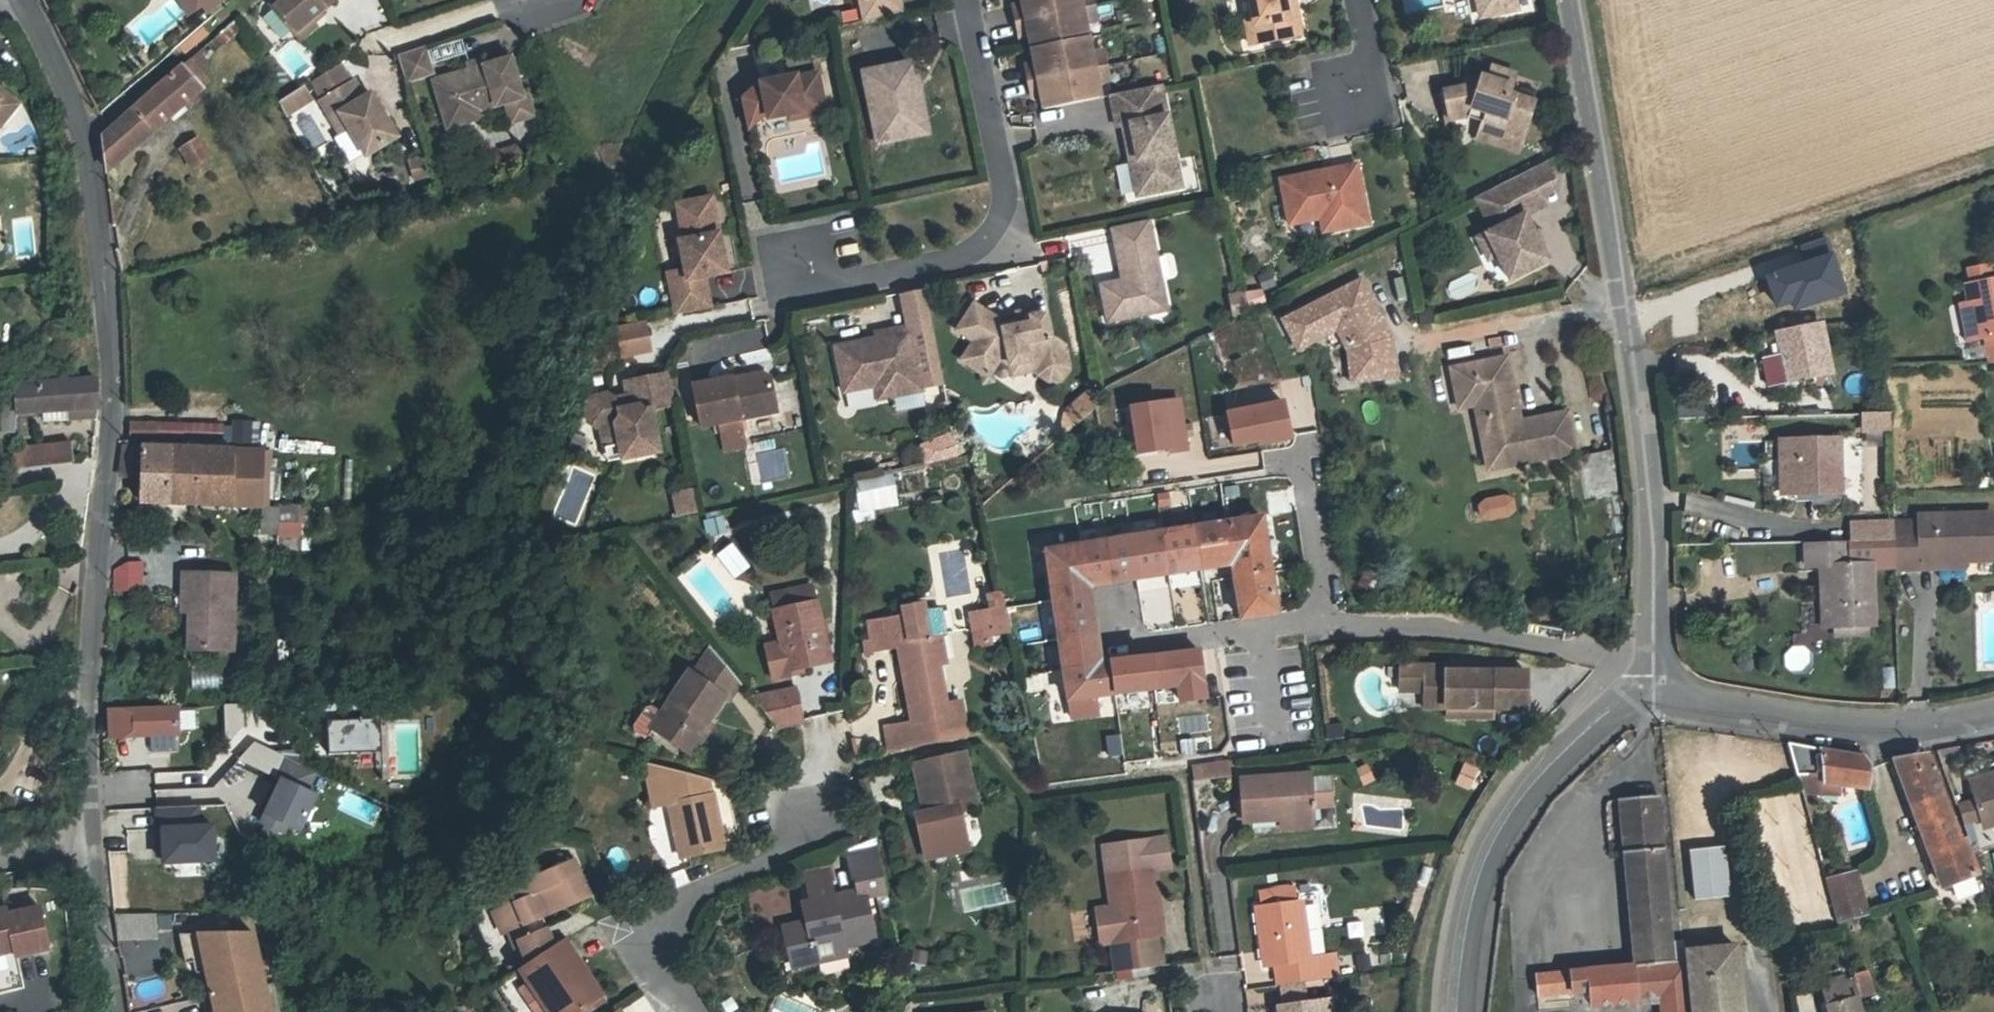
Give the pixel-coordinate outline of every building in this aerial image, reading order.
[(204,0),(184,0),(192,12),(205,2),(204,0)] [(205,2),(211,10),(222,0),(204,0),(205,2)] [(295,33),(312,18),(333,0),(275,0),(270,4),(295,33)] [(864,21),(901,13),(899,0),(860,0),(864,21)] [(1031,3),(1021,5),(1011,7),(1015,22),(1081,8),(1079,0),(1030,0),(1031,3)] [(1081,8),(1093,6),(1092,0),(1079,0),(1081,8)] [(1253,20),(1245,22),(1250,45),(1301,34),(1296,11),(1286,13),(1284,0),(1249,0),(1253,20)] [(1296,11),(1294,0),(1284,0),(1286,13),(1296,11)] [(1480,17),(1486,16),(1483,0),(1477,0),(1480,17)] [(1486,16),(1517,9),(1515,0),(1483,0),(1486,16)] [(1093,6),(1081,8),(1084,23),(1096,20),(1093,6)] [(1084,23),(1081,8),(1015,22),(1018,37),(1028,35),(1037,33),(1040,48),(1088,38),(1084,23)] [(828,23),(841,20),(840,12),(826,15),(828,23)] [(312,18),(295,33),(300,38),(316,24),(312,18)] [(202,26),(178,47),(184,54),(208,33),(202,26)] [(1037,33),(1028,35),(1031,50),(1040,48),(1037,33)] [(1091,53),(1088,38),(1040,48),(1043,62),(1034,64),(1024,66),(1027,82),(1094,68),(1091,53)] [(397,55),(406,84),(434,74),(425,46),(397,55)] [(1043,62),(1040,48),(1031,50),(1034,64),(1043,62)] [(1091,53),(1094,68),(1105,65),(1102,51),(1091,53)] [(207,53),(194,64),(199,70),(212,59),(207,53)] [(510,57),(479,66),(469,70),(448,76),(460,116),(479,110),(505,103),(511,123),(533,116),(527,96),(522,97),(510,57)] [(768,118),(788,114),(802,111),(803,116),(825,111),(817,73),(796,77),(795,76),(786,78),(782,58),(756,63),(761,83),(744,98),(750,127),(766,111),(768,118)] [(189,59),(102,135),(107,171),(202,89),(194,80),(202,73),(199,70),(194,64),(189,59)] [(467,64),(469,70),(479,66),(477,61),(467,64)] [(901,120),(919,116),(911,79),(908,63),(862,72),(877,143),(905,137),(901,120)] [(1105,65),(1094,68),(1097,82),(1108,80),(1105,65)] [(313,82),(324,100),(351,84),(340,66),(313,82)] [(1464,129),(1468,118),(1471,108),(1484,113),(1481,122),(1479,129),(1500,136),(1501,132),(1521,139),(1533,102),(1508,94),(1514,75),(1491,67),(1487,78),(1480,76),(1478,81),(1468,78),(1466,87),(1443,92),(1450,125),(1464,129)] [(1097,82),(1094,68),(1027,82),(1030,97),(1040,95),(1049,93),(1053,107),(1100,98),(1097,82)] [(446,128),(460,116),(448,76),(432,81),(446,128)] [(911,79),(919,116),(924,115),(916,78),(911,79)] [(354,82),(351,84),(324,100),(320,102),(331,120),(340,115),(349,130),(364,156),(396,137),(371,95),(364,99),(354,82)] [(1181,186),(1160,85),(1111,96),(1117,126),(1123,125),(1126,140),(1127,139),(1134,144),(1137,159),(1140,159),(1147,193),(1181,186)] [(303,86),(278,101),(286,114),(311,99),(303,86)] [(18,104),(0,89),(0,126),(18,104)] [(1049,93),(1040,95),(1043,109),(1053,107),(1049,93)] [(1468,118),(1481,122),(1484,113),(1471,108),(1468,118)] [(479,110),(460,116),(446,128),(481,118),(479,110)] [(789,119),(803,116),(802,111),(788,114),(789,119)] [(340,135),(349,130),(340,115),(331,120),(340,135)] [(924,115),(919,116),(901,120),(905,137),(927,133),(924,115)] [(1518,151),(1521,139),(1501,132),(1500,136),(1479,129),(1476,137),(1518,151)] [(179,149),(191,168),(208,158),(196,139),(179,149)] [(1127,139),(1126,140),(1137,195),(1147,193),(1140,159),(1137,159),(1134,144),(1127,139)] [(516,146),(502,151),(506,165),(521,161),(516,146)] [(428,177),(423,156),(407,160),(412,181),(428,177)] [(33,173),(32,161),(15,163),(16,174),(33,173)] [(1545,162),(1527,171),(1540,196),(1558,187),(1545,162)] [(1289,225),(1320,218),(1334,216),(1336,229),(1368,223),(1356,164),(1280,179),(1289,225)] [(1527,171),(1476,197),(1493,230),(1486,234),(1497,255),(1509,280),(1548,260),(1525,215),(1544,205),(1540,196),(1527,171)] [(726,272),(721,246),(718,247),(715,235),(719,234),(711,197),(677,204),(684,240),(679,241),(685,269),(668,273),(677,315),(711,308),(704,277),(726,272)] [(1323,232),(1336,229),(1334,216),(1320,218),(1323,232)] [(1169,309),(1150,220),(1112,228),(1120,264),(1127,269),(1129,278),(1123,280),(1102,284),(1109,321),(1169,309)] [(1264,249),(1266,231),(1250,228),(1248,247),(1264,249)] [(1488,259),(1497,255),(1486,234),(1477,238),(1488,259)] [(1127,269),(1120,264),(1123,280),(1129,278),(1127,269)] [(1991,363),(1993,363),(1993,278),(1990,266),(1968,270),(1970,283),(1966,283),(1970,302),(1957,304),(1965,342),(1986,338),(1991,363)] [(1451,292),(1475,286),(1472,274),(1448,280),(1451,292)] [(1348,350),(1350,367),(1370,364),(1372,379),(1395,376),(1390,337),(1360,279),(1282,320),(1297,349),(1336,329),(1348,350)] [(1244,292),(1248,312),(1267,302),(1261,289),(1244,292)] [(910,331),(932,326),(924,291),(903,295),(910,331)] [(1233,315),(1248,312),(1244,292),(1229,295),(1233,315)] [(962,360),(982,373),(992,371),(1000,358),(1010,364),(1028,360),(1037,366),(1037,370),(1038,374),(1049,381),(1062,378),(1069,367),(1065,346),(1051,337),(1047,318),(1041,314),(1030,316),(1033,326),(1021,328),(1021,324),(1003,328),(1002,322),(974,304),(957,330),(974,341),(962,360)] [(1018,312),(1021,324),(1021,328),(1033,326),(1030,316),(1029,310),(1018,312)] [(1669,331),(1667,312),(1658,313),(1660,332),(1669,331)] [(617,329),(622,356),(649,350),(644,324),(617,329)] [(1819,325),(1777,333),(1782,357),(1761,362),(1766,385),(1829,372),(1819,325)] [(844,391),(875,385),(888,382),(891,396),(923,389),(922,385),(943,381),(932,326),(910,331),(835,346),(844,391)] [(1506,356),(1500,358),(1504,377),(1501,377),(1504,390),(1513,388),(1506,356)] [(1000,358),(992,371),(1001,377),(1010,364),(1000,358)] [(1451,368),(1456,395),(1472,392),(1475,404),(1485,453),(1501,450),(1504,466),(1575,452),(1567,411),(1534,418),(1536,430),(1517,434),(1513,416),(1518,415),(1513,388),(1504,390),(1501,377),(1504,377),(1500,358),(1451,368)] [(1028,360),(1010,364),(1001,377),(1037,370),(1037,366),(1028,360)] [(1370,364),(1350,367),(1351,382),(1372,379),(1370,364)] [(992,371),(982,373),(984,383),(994,381),(992,371)] [(651,409),(675,404),(669,372),(624,382),(628,398),(615,401),(615,399),(607,394),(589,398),(584,405),(588,423),(595,428),(600,427),(605,449),(619,446),(622,459),(659,451),(651,409)] [(764,372),(748,375),(744,382),(733,384),(732,379),(732,377),(692,385),(701,427),(720,423),(725,450),(746,446),(740,419),(778,412),(771,377),(764,372)] [(744,382),(748,375),(732,379),(733,384),(744,382)] [(15,385),(15,407),(16,413),(45,411),(45,420),(96,417),(97,407),(98,407),(97,380),(15,385)] [(878,399),(891,396),(888,382),(875,385),(878,399)] [(1075,425),(1099,405),(1095,392),(1090,390),(1076,401),(1079,404),(1066,415),(1075,425)] [(1459,408),(1475,404),(1472,392),(1456,395),(1459,408)] [(1179,399),(1131,407),(1138,453),(1169,448),(1170,452),(1186,450),(1179,399)] [(1079,404),(1076,401),(1063,412),(1066,415),(1079,404)] [(1283,402),(1227,413),(1233,445),(1259,440),(1260,443),(1290,437),(1283,402)] [(15,418),(16,413),(15,407),(1,406),(0,431),(14,431),(15,418)] [(1064,435),(1075,425),(1066,415),(1063,412),(1061,414),(1060,419),(1061,429),(1062,432),(1064,435)] [(1891,412),(1862,413),(1862,430),(1891,429),(1891,412)] [(1520,422),(1517,434),(1536,430),(1534,418),(1520,422)] [(155,438),(156,424),(130,423),(129,438),(155,438)] [(256,424),(232,423),(232,440),(256,440),(256,424)] [(222,425),(156,424),(155,438),(221,440),(222,425)] [(1781,494),(1801,493),(1841,492),(1839,439),(1780,441),(1781,494)] [(15,468),(67,462),(73,462),(71,442),(23,447),(24,450),(13,451),(15,468)] [(232,505),(234,450),(124,446),(121,475),(141,476),(140,502),(232,505)] [(608,462),(622,459),(619,446),(605,449),(608,462)] [(1576,457),(1585,502),(1622,494),(1613,449),(1576,457)] [(234,450),(232,505),(265,506),(267,451),(234,450)] [(1488,469),(1504,466),(1501,450),(1485,453),(1488,469)] [(893,476),(855,483),(862,520),(876,517),(874,507),(898,503),(893,476)] [(680,516),(697,513),(693,490),(675,493),(680,516)] [(1841,492),(1801,493),(1801,501),(1816,500),(1816,504),(1841,503),(1841,492)] [(1515,515),(1512,494),(1474,499),(1477,520),(1515,515)] [(302,509),(266,507),(265,534),(302,535),(302,509)] [(721,513),(700,519),(706,538),(727,532),(721,513)] [(1896,571),(1920,570),(1920,561),(1920,560),(1965,559),(1993,559),(1993,528),(1993,515),(1919,517),(1919,520),(1919,525),(1894,525),(1895,539),(1896,571)] [(1262,517),(1226,523),(1194,528),(1162,533),(1131,538),(1106,542),(1081,545),(1087,585),(1089,585),(1112,581),(1137,577),(1169,572),(1200,567),(1232,562),(1232,563),(1235,577),(1241,618),(1277,612),(1270,572),(1262,517)] [(1894,525),(1894,520),(1852,522),(1852,541),(1895,539),(1894,525)] [(547,540),(556,545),(559,538),(549,534),(547,540)] [(1848,541),(1806,542),(1806,565),(1820,565),(1820,572),(1828,572),(1830,626),(1835,626),(1868,624),(1873,624),(1871,563),(1849,564),(1848,541)] [(731,543),(716,552),(730,577),(746,567),(731,543)] [(1046,551),(1054,600),(1060,641),(1096,635),(1090,595),(1089,585),(1087,585),(1081,545),(1046,551)] [(1965,559),(1920,560),(1921,570),(1966,569),(1965,559)] [(143,589),(143,562),(128,562),(115,569),(115,589),(143,589)] [(182,572),(182,590),(190,590),(189,613),(188,649),(233,650),(234,574),(182,572)] [(1828,572),(1820,572),(1823,626),(1830,626),(1828,572)] [(771,595),(782,642),(788,670),(802,667),(830,661),(813,586),(771,595)] [(181,612),(189,613),(190,590),(182,590),(181,612)] [(1004,607),(1001,591),(991,592),(988,597),(990,608),(968,612),(973,645),(990,642),(988,632),(1009,629),(1004,607)] [(914,724),(906,725),(909,742),(963,732),(957,700),(944,703),(937,661),(943,660),(938,633),(942,632),(938,610),(923,613),(921,603),(901,607),(903,617),(882,621),(887,643),(899,640),(914,724)] [(870,646),(887,643),(882,621),(866,624),(869,641),(870,646)] [(1868,624),(1835,626),(1835,635),(1868,634),(1868,624)] [(1100,663),(1096,635),(1060,641),(1064,670),(1100,665),(1100,663)] [(872,653),(870,646),(869,641),(862,642),(865,655),(872,653)] [(788,670),(782,642),(765,645),(773,679),(803,672),(802,667),(788,670)] [(727,699),(739,682),(712,650),(694,675),(690,673),(663,713),(652,706),(646,707),(634,725),(635,731),(645,739),(653,728),(690,753),(709,725),(705,722),(723,696),(727,699)] [(1149,657),(1114,661),(1117,693),(1153,688),(1154,688),(1149,657)] [(1100,665),(1064,670),(1070,718),(1098,714),(1095,696),(1117,693),(1114,661),(1100,663),(1100,665)] [(1424,690),(1424,666),(1399,666),(1399,690),(1424,690)] [(1527,670),(1462,671),(1462,678),(1447,678),(1447,671),(1447,666),(1424,666),(1424,690),(1424,707),(1446,707),(1446,717),(1496,717),(1495,707),(1527,707),(1527,670)] [(190,670),(191,690),(223,688),(222,669),(190,670)] [(774,726),(801,720),(795,691),(753,700),(774,726)] [(372,698),(316,701),(317,722),(327,722),(328,754),(374,752),(372,719),(372,698)] [(1063,720),(1065,703),(1050,701),(1047,717),(1063,720)] [(224,704),(226,744),(244,724),(243,704),(224,704)] [(111,736),(151,734),(176,733),(178,733),(177,708),(110,710),(111,736)] [(372,719),(374,752),(381,752),(380,718),(372,719)] [(1340,739),(1339,723),(1323,725),(1325,741),(1340,739)] [(909,742),(906,725),(887,729),(891,750),(910,747),(909,742)] [(176,751),(176,733),(151,734),(151,752),(176,751)] [(1865,756),(1789,743),(1802,792),(1823,793),(1823,782),(1840,785),(1868,788),(1870,764),(1865,756)] [(1410,770),(1415,747),(1407,745),(1402,768),(1410,770)] [(1964,745),(1937,750),(1943,768),(1969,758),(1964,745)] [(1959,840),(1926,753),(1893,758),(1942,888),(1977,874),(1965,838),(1959,840)] [(935,813),(926,815),(918,816),(927,856),(966,848),(957,809),(975,805),(963,755),(924,763),(935,813)] [(315,771),(285,757),(275,777),(280,779),(259,822),(282,833),(286,824),(299,830),(316,795),(306,790),(315,771)] [(1227,777),(1226,761),(1192,765),(1194,781),(1227,777)] [(724,850),(709,779),(644,763),(653,806),(670,802),(682,859),(724,850)] [(935,813),(924,763),(915,766),(926,815),(935,813)] [(1454,786),(1480,792),(1485,769),(1459,763),(1454,786)] [(1244,821),(1282,818),(1282,817),(1289,816),(1290,827),(1313,825),(1312,808),(1332,807),(1330,777),(1310,778),(1310,774),(1241,779),(1244,821)] [(1985,820),(1993,817),(1993,775),(1970,782),(1975,800),(1958,805),(1964,823),(1981,820),(1981,821),(1985,820)] [(1823,782),(1823,793),(1839,794),(1840,785),(1823,782)] [(1788,789),(1746,802),(1769,874),(1782,870),(1788,887),(1816,878),(1788,789)] [(1620,799),(1631,921),(1668,918),(1657,795),(1620,799)] [(197,806),(157,808),(158,830),(163,830),(164,863),(215,860),(213,826),(198,827),(197,806)] [(1985,820),(1987,826),(1993,824),(1993,817),(1985,820)] [(1993,840),(1993,826),(1981,829),(1985,843),(1993,840)] [(1100,943),(1117,940),(1154,935),(1161,934),(1152,867),(1167,865),(1164,838),(1104,846),(1112,905),(1095,907),(1100,943)] [(859,879),(883,874),(877,846),(848,852),(854,880),(859,879)] [(1725,846),(1689,850),(1695,900),(1730,896),(1725,846)] [(526,865),(532,877),(550,869),(544,857),(526,865)] [(572,859),(550,869),(532,877),(510,886),(501,894),(506,906),(494,911),(503,933),(509,930),(524,966),(555,945),(540,912),(558,904),(560,908),(588,896),(572,859)] [(1829,872),(1831,878),(1851,873),(1850,866),(1829,872)] [(864,898),(887,893),(883,874),(859,879),(862,893),(832,900),(826,867),(806,872),(813,903),(804,905),(808,924),(785,929),(793,967),(845,956),(843,946),(873,939),(864,898)] [(1831,878),(1826,880),(1837,921),(1867,913),(1856,871),(1851,873),(1831,878)] [(1260,892),(1262,907),(1297,902),(1295,887),(1260,892)] [(1301,902),(1297,902),(1262,907),(1258,908),(1266,965),(1276,964),(1279,985),(1336,977),(1333,953),(1308,957),(1301,902)] [(13,951),(15,957),(48,950),(40,908),(7,915),(6,909),(0,910),(0,954),(13,951)] [(156,914),(114,914),(118,939),(157,938),(156,914)] [(1668,918),(1631,921),(1636,965),(1672,962),(1670,941),(1668,918)] [(205,969),(211,996),(265,984),(254,933),(180,934),(186,963),(197,961),(203,959),(205,969)] [(1117,940),(1118,945),(1154,940),(1154,935),(1117,940)] [(555,945),(524,966),(521,968),(551,1011),(581,1011),(602,998),(563,940),(555,945)] [(1113,956),(1115,972),(1116,972),(1132,970),(1156,967),(1158,967),(1154,940),(1118,945),(1119,955),(1113,956)] [(1687,981),(1684,950),(1683,940),(1670,941),(1672,962),(1636,965),(1535,975),(1536,995),(1572,992),(1589,991),(1589,999),(1590,1006),(1601,1005),(1608,1004),(1618,1003),(1625,1002),(1635,1001),(1635,999),(1639,999),(1660,997),(1660,1004),(1661,1011),(1689,1011),(1687,981)] [(1703,948),(1702,942),(1691,943),(1691,950),(1703,948)] [(1687,981),(1689,1011),(1742,1011),(1735,945),(1711,948),(1703,948),(1691,950),(1687,950),(1690,981),(1687,981)] [(203,959),(197,961),(199,970),(205,969),(203,959)] [(1157,974),(1156,967),(1132,970),(1132,978),(1157,974)] [(515,1011),(541,1011),(514,972),(496,984),(515,1011)] [(1117,981),(1116,972),(1115,972),(1094,975),(1095,984),(1117,981)] [(1867,973),(1853,977),(1859,995),(1872,991),(1867,973)] [(1857,997),(1850,999),(1844,980),(1843,977),(1820,984),(1829,1011),(1861,1011),(1857,997)] [(1853,977),(1844,980),(1850,999),(1857,997),(1859,996),(1859,995),(1853,977)] [(1280,986),(1282,1006),(1306,1003),(1304,983),(1280,986)] [(265,984),(211,996),(215,1011),(271,1011),(265,984)] [(1589,991),(1572,992),(1573,1000),(1589,999),(1589,991)] [(770,1011),(818,1011),(778,995),(770,1011)] [(1660,997),(1639,999),(1640,1006),(1660,1004),(1660,997)] [(1306,1003),(1282,1006),(1280,1007),(1280,1011),(1331,1011),(1330,1000),(1306,1003)]
